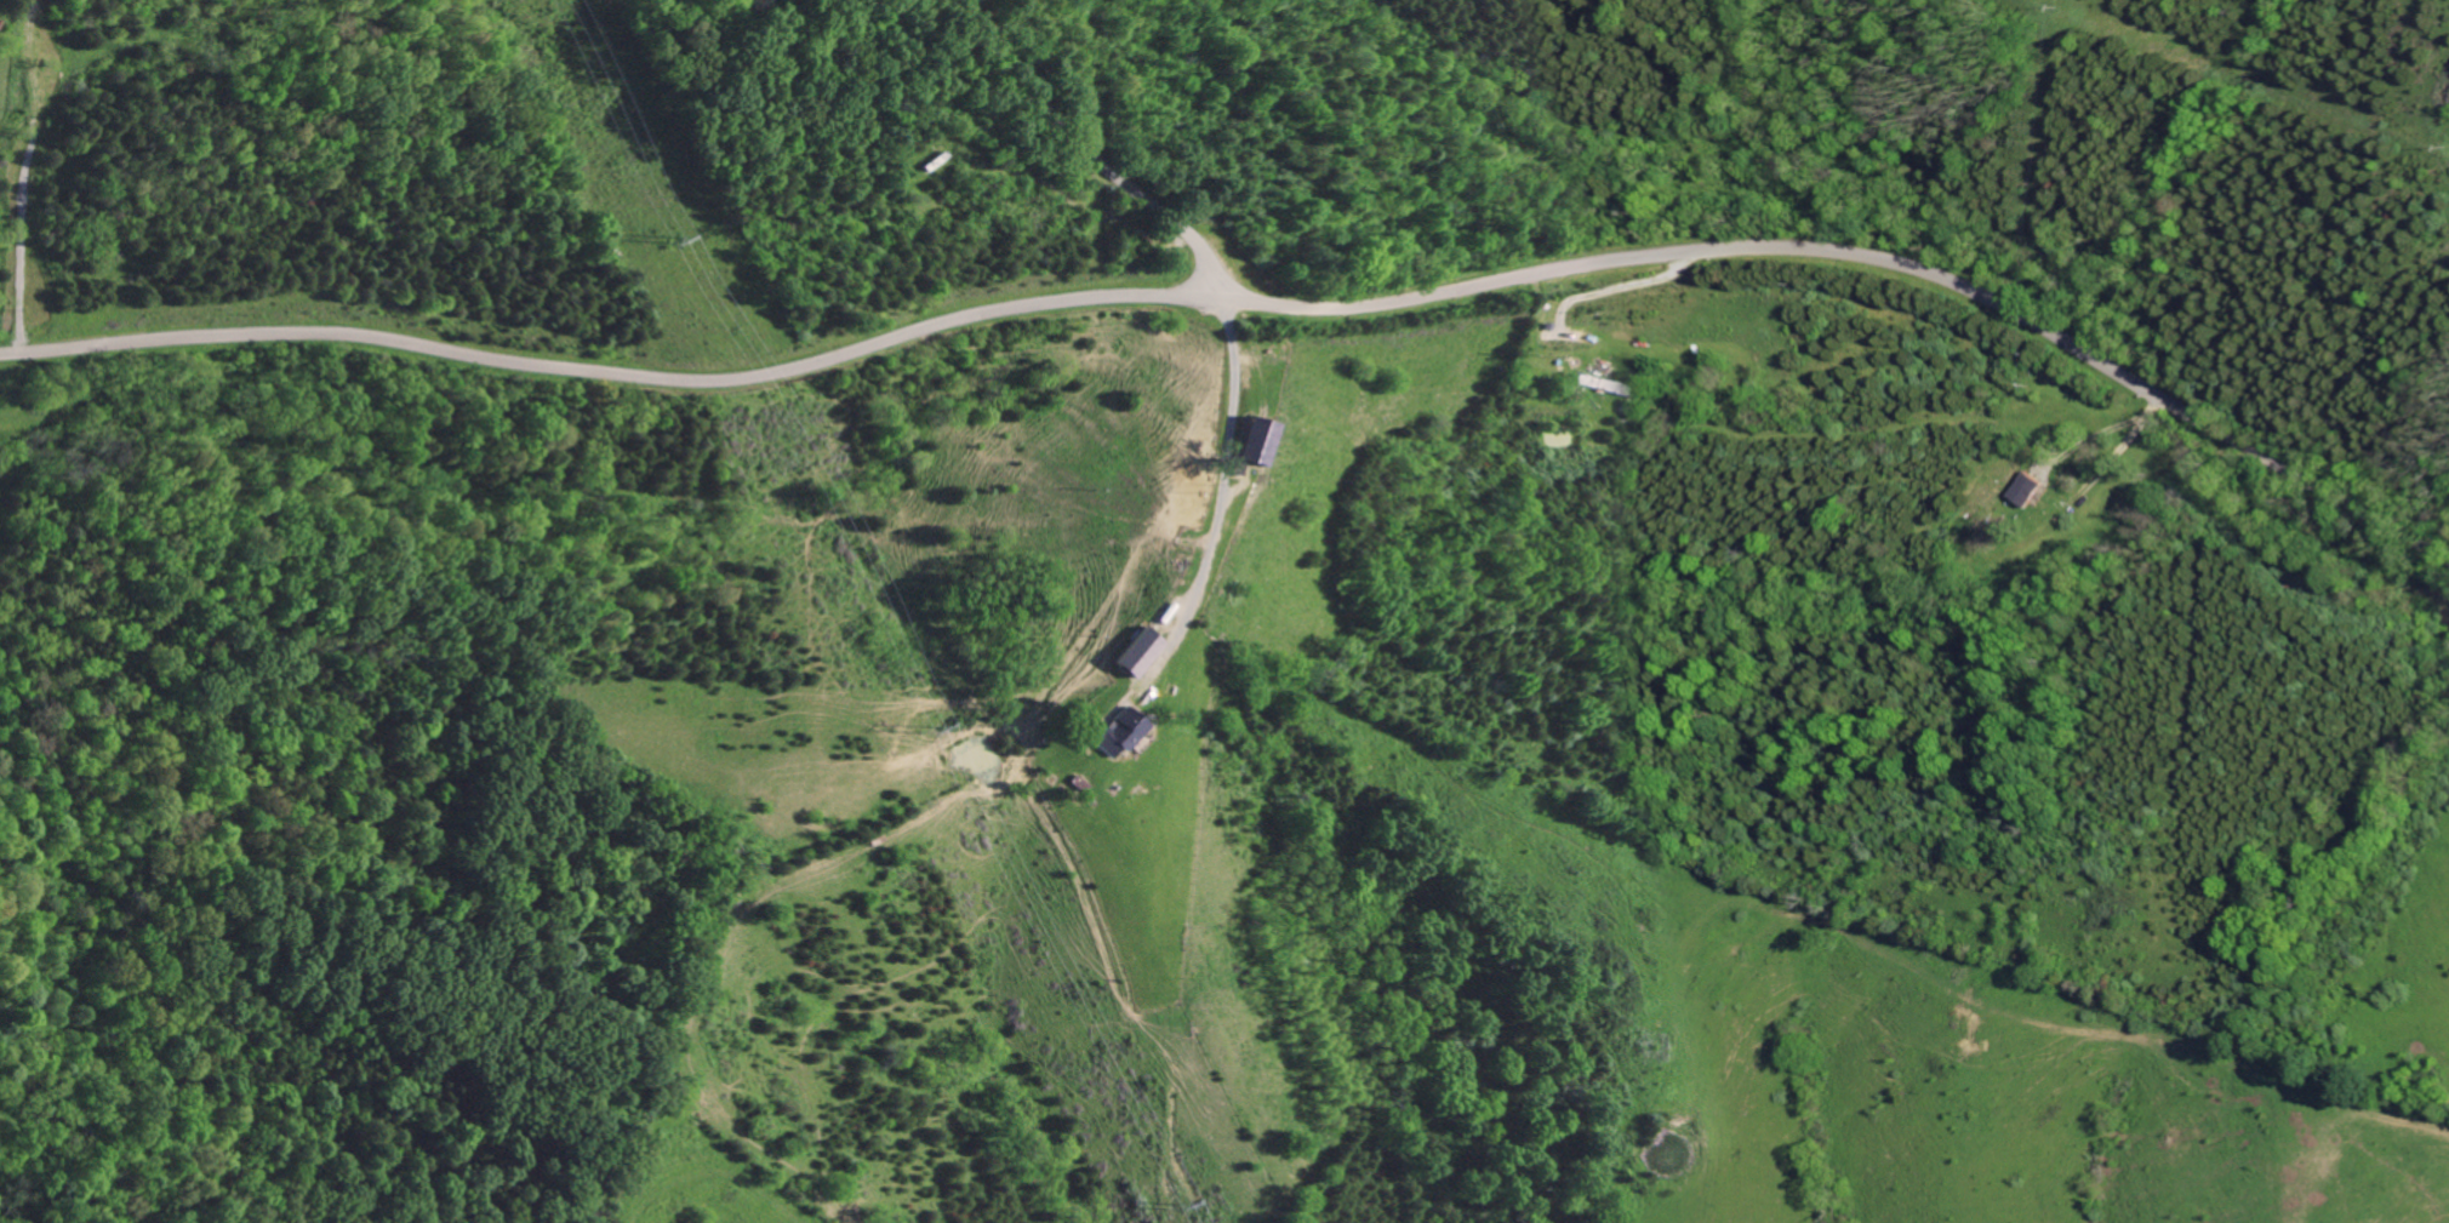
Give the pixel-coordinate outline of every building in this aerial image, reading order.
[(1621,393),(1570,382),(1572,372),(1622,383),(1621,393)] [(1238,417),(1226,461),(1229,462),(1226,475),(1232,476),(1235,463),(1246,467),(1260,423),(1238,417)] [(1270,465),(1276,422),(1246,418),(1240,462),(1270,465)] [(2025,469),(2008,492),(2027,505),(2043,482),(2025,469)] [(1164,619),(1153,631),(1143,623),(1155,611),(1164,619)] [(1113,665),(1132,680),(1162,641),(1142,626),(1113,665)] [(1114,705),(1137,726),(1114,753),(1108,748),(1100,758),(1081,742),(1095,726),(1098,730),(1104,724),(1101,721),(1114,705)] [(1080,784),(1067,775),(1062,782),(1074,793),(1080,784)]
